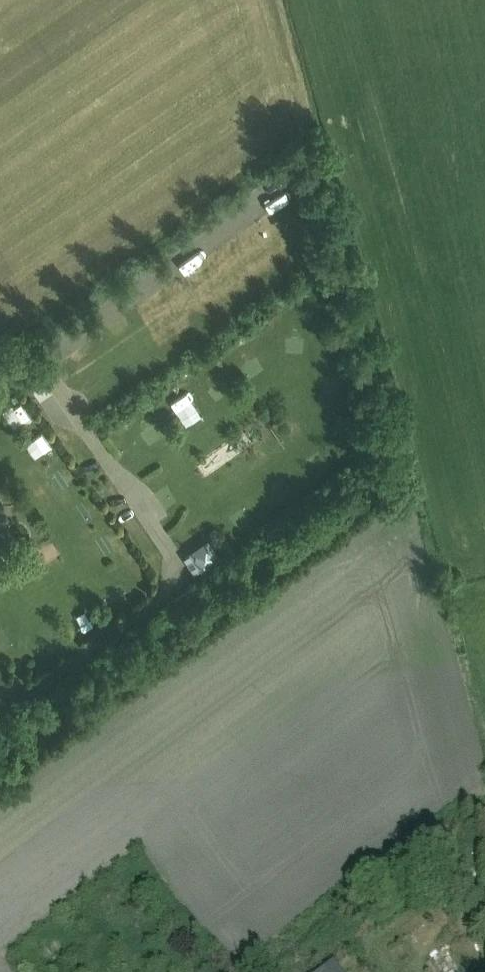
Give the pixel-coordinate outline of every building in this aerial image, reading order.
[(210,239),(170,268),(188,293),(228,262),(210,239)] [(0,395),(0,413),(18,439),(38,426),(10,387),(0,395)] [(191,391),(178,398),(190,423),(204,417),(191,391)] [(208,544),(194,553),(204,566),(217,557),(208,544)] [(44,651),(61,646),(57,633),(40,639),(44,651)] [(334,963),(321,971),(340,971),(334,963)]
